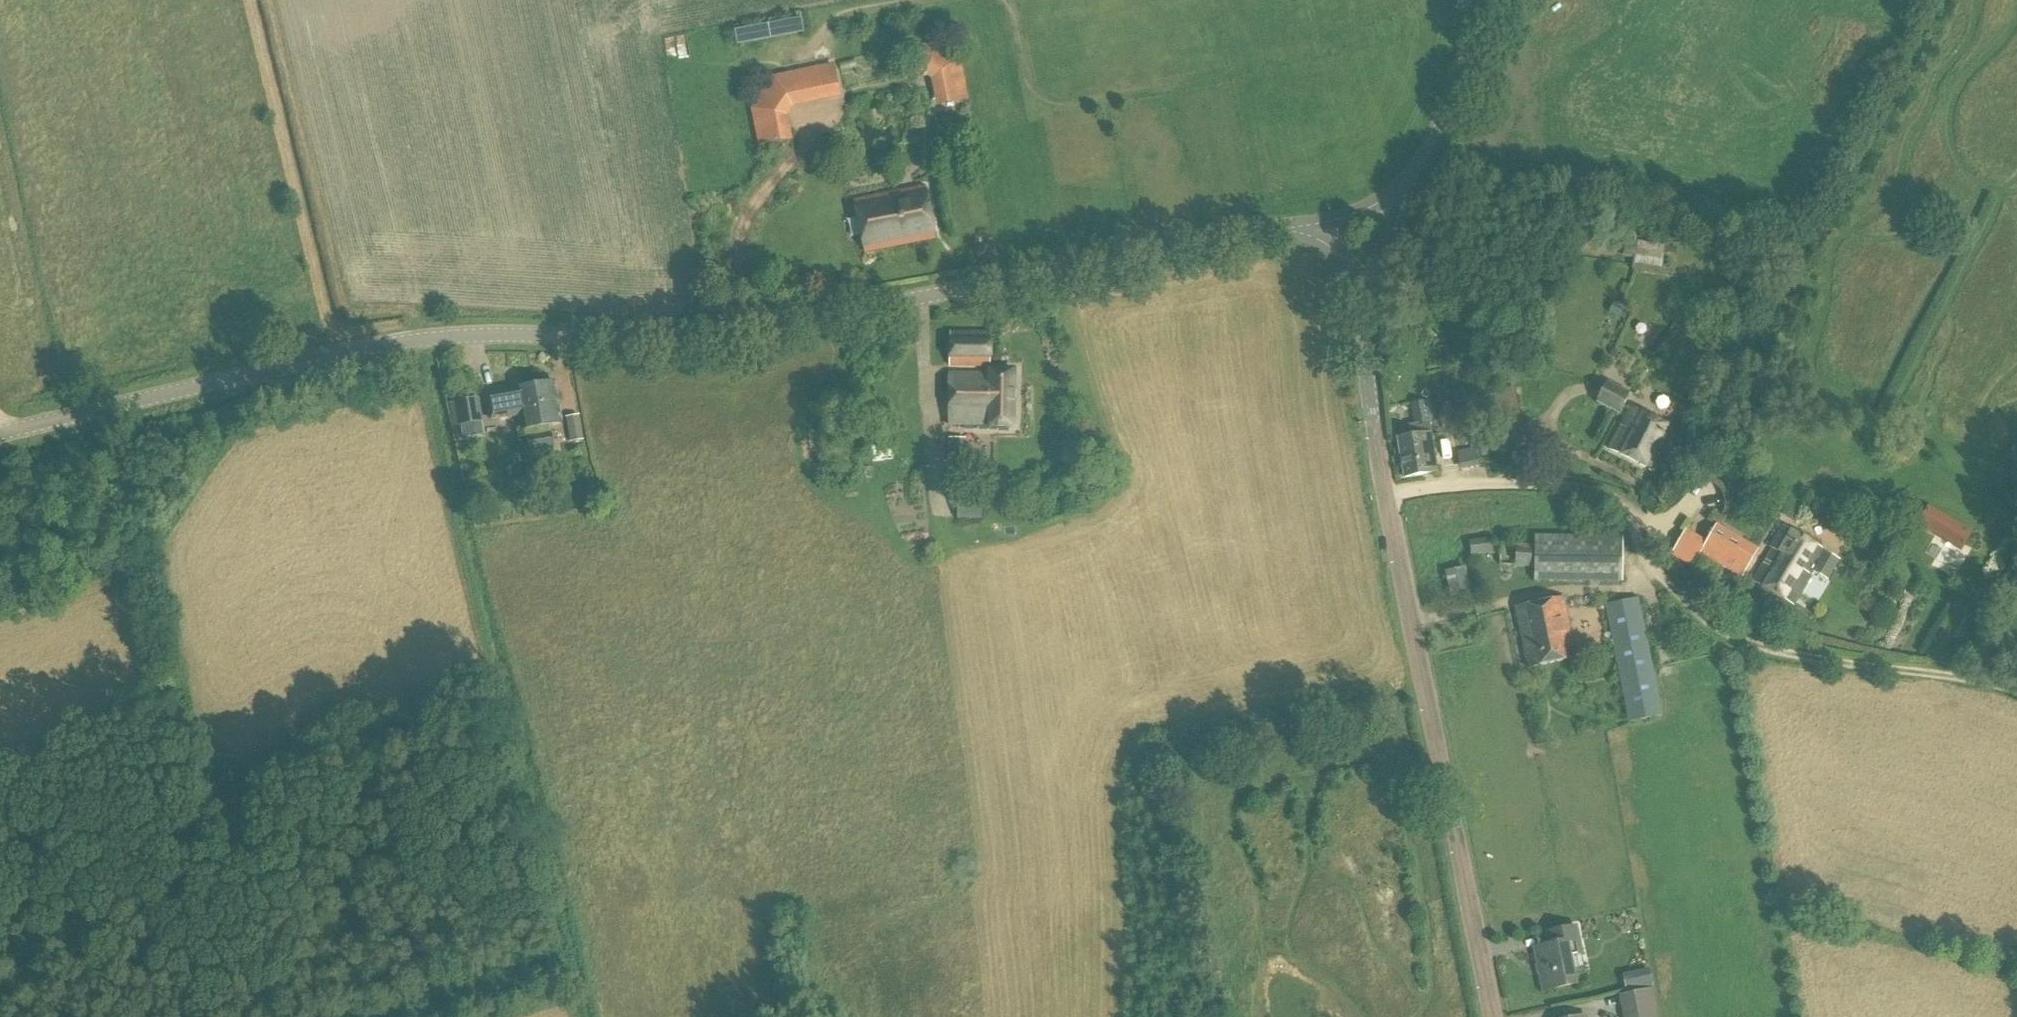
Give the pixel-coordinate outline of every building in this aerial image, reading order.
[(801,34),(811,34),(811,19),(801,19),(801,34)] [(727,51),(745,49),(742,30),(725,32),(727,51)] [(913,50),(918,77),(931,74),(936,78),(941,105),(968,100),(960,61),(936,45),(913,50)] [(755,109),(762,145),(792,139),(787,115),(794,104),(841,94),(835,65),(776,78),(755,109)] [(854,203),(864,254),(936,240),(925,189),(854,203)] [(1664,257),(1675,258),(1676,247),(1638,241),(1636,258),(1663,262),(1664,257)] [(950,368),(991,368),(991,333),(950,333),(950,368)] [(1452,351),(1455,361),(1462,359),(1459,349),(1452,351)] [(949,425),(988,426),(988,428),(1013,429),(1015,372),(990,371),(990,376),(950,375),(949,425)] [(1596,403),(1618,415),(1629,393),(1606,382),(1596,403)] [(525,436),(525,437),(527,437),(530,452),(554,448),(550,426),(563,424),(556,383),(534,387),(541,427),(535,428),(536,434),(525,436)] [(541,427),(534,387),(517,390),(517,391),(487,396),(491,419),(521,414),(523,427),(517,428),(519,438),(525,437),(525,436),(536,434),(535,428),(541,427)] [(1454,392),(1459,422),(1481,418),(1476,388),(1454,392)] [(477,399),(459,402),(452,403),(456,427),(462,426),(466,426),(482,423),(477,399)] [(1409,437),(1397,439),(1404,479),(1437,474),(1429,425),(1425,401),(1411,403),(1415,427),(1408,428),(1409,437)] [(1609,449),(1657,473),(1677,433),(1629,408),(1609,449)] [(568,418),(571,440),(582,439),(579,416),(568,418)] [(949,439),(948,464),(966,464),(966,440),(949,439)] [(1470,443),(1471,450),(1475,450),(1476,458),(1489,455),(1487,441),(1470,443)] [(982,494),(970,494),(958,495),(959,519),(982,518),(982,494)] [(1916,524),(1961,550),(1972,531),(1927,505),(1916,524)] [(1754,582),(1794,606),(1812,576),(1811,575),(1813,572),(1825,579),(1837,559),(1825,552),(1825,551),(1784,527),(1771,548),(1773,549),(1754,582)] [(1694,563),(1706,543),(1688,532),(1672,557),(1692,568),(1694,563)] [(1711,534),(1694,563),(1736,587),(1753,559),(1711,534)] [(1469,541),(1471,560),(1496,555),(1494,538),(1469,541)] [(1535,585),(1624,586),(1625,543),(1537,541),(1535,585)] [(1499,565),(1532,569),(1533,544),(1502,542),(1499,565)] [(1443,571),(1449,597),(1468,594),(1463,567),(1443,571)] [(1883,572),(1882,593),(1898,594),(1899,573),(1883,572)] [(1605,605),(1629,723),(1663,716),(1638,598),(1605,605)] [(1517,610),(1529,668),(1576,658),(1563,600),(1517,610)] [(1536,950),(1544,993),(1575,986),(1570,958),(1582,956),(1576,929),(1548,935),(1551,947),(1536,950)] [(1596,970),(1583,970),(1584,986),(1596,986),(1596,970)] [(1626,994),(1652,989),(1648,971),(1623,976),(1626,994)] [(1632,1016),(1658,1016),(1652,991),(1627,996),(1632,1016)]
